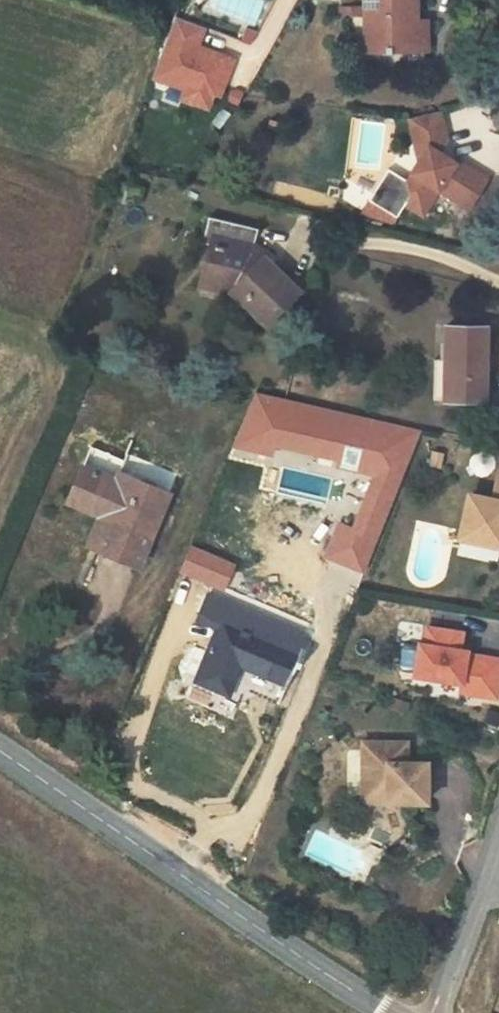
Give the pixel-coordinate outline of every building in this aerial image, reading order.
[(364,6),(365,17),(369,17),(369,49),(372,49),(372,44),(389,45),(390,49),(395,49),(395,43),(426,42),(427,49),(429,49),(428,21),(418,22),(412,21),(411,12),(418,12),(417,0),(364,0),(364,6)] [(340,17),(365,17),(364,6),(340,7),(340,17)] [(233,61),(197,48),(204,30),(173,19),(150,80),(181,92),(179,98),(208,109),(213,94),(220,96),(233,61)] [(232,92),(229,100),(239,104),(243,93),(237,90),(232,92)] [(410,117),(412,125),(441,119),(439,110),(410,117)] [(439,188),(469,207),(487,178),(456,158),(454,161),(445,155),(443,159),(439,156),(438,153),(446,140),(441,119),(412,125),(420,159),(407,180),(410,194),(405,202),(423,214),(439,188)] [(397,215),(405,202),(410,194),(407,180),(387,168),(369,198),(397,215)] [(131,183),(127,196),(140,199),(143,187),(131,183)] [(208,217),(202,242),(210,244),(211,245),(224,248),(220,262),(218,262),(212,285),(232,291),(266,324),(299,289),(255,247),(257,244),(254,241),(257,229),(208,217)] [(201,282),(212,285),(218,262),(220,262),(224,248),(211,245),(201,282)] [(446,326),(446,362),(448,363),(447,400),(485,401),(487,327),(446,326)] [(439,400),(447,400),(448,363),(446,362),(439,363),(439,400)] [(335,458),(349,412),(261,394),(238,448),(270,456),(275,447),(335,458)] [(421,428),(377,419),(349,412),(335,458),(379,469),(377,477),(399,483),(421,428)] [(378,413),(377,419),(421,428),(422,424),(378,413)] [(442,454),(433,452),(430,466),(439,468),(442,454)] [(83,465),(75,486),(87,492),(81,508),(97,515),(108,520),(97,548),(140,567),(155,533),(149,530),(165,490),(118,471),(115,477),(83,465)] [(494,500),(471,495),(462,535),(498,543),(498,474),(494,500)] [(399,483),(377,477),(355,531),(340,526),(327,554),(362,569),(399,483)] [(68,501),(68,502),(81,508),(87,492),(75,486),(68,501)] [(171,493),(165,490),(149,530),(155,533),(171,493)] [(86,544),(97,548),(108,520),(97,515),(86,544)] [(224,590),(234,566),(192,549),(182,573),(224,590)] [(298,668),(311,642),(306,639),(300,655),(225,625),(203,677),(226,686),(239,658),(287,678),(283,688),(286,689),(297,667),(298,668)] [(420,641),(414,673),(460,681),(459,691),(495,698),(498,677),(498,660),(482,657),(481,661),(466,658),(467,650),(460,649),(463,632),(428,626),(425,642),(420,641)] [(429,760),(410,760),(403,759),(402,741),(363,741),(363,787),(389,787),(389,799),(430,799),(429,760)] [(363,799),(389,799),(389,787),(363,787),(363,799)] [(394,812),(394,808),(371,808),(370,842),(402,842),(402,812),(394,812)]
